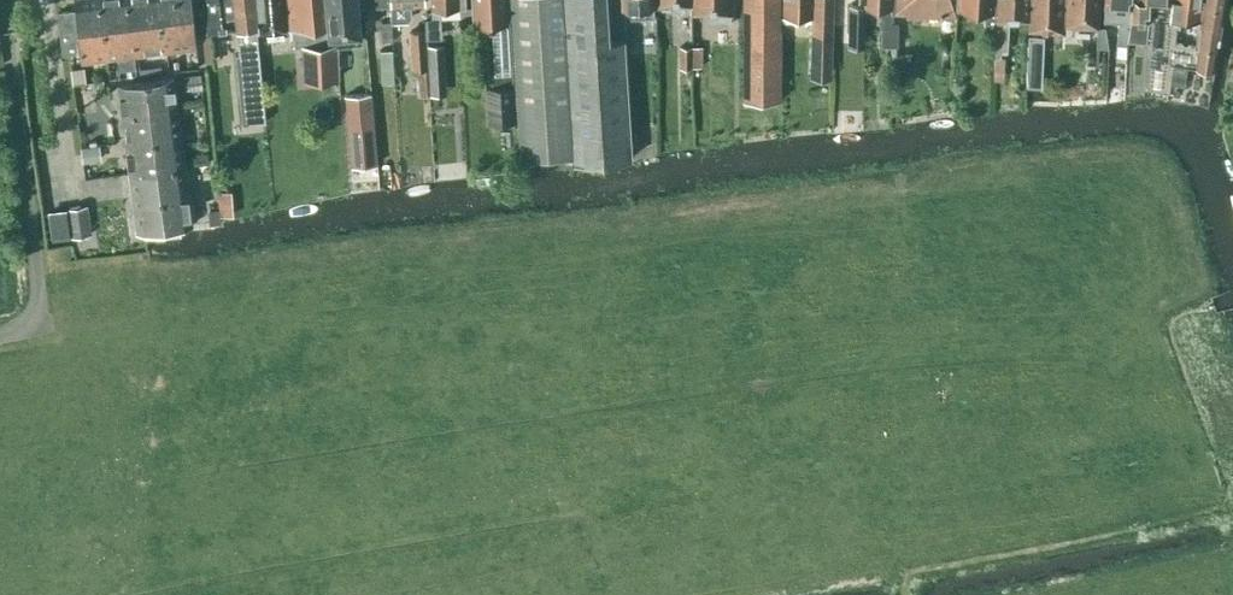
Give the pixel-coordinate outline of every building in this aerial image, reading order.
[(107,57),(101,0),(74,0),(75,10),(58,12),(62,53),(80,52),(81,60),(107,57)] [(107,57),(136,54),(134,29),(128,30),(125,0),(101,0),(107,57)] [(134,29),(156,26),(154,0),(125,0),(128,30),(134,29)] [(191,0),(154,0),(156,26),(163,25),(194,21),(191,0)] [(265,119),(256,25),(254,0),(203,0),(207,31),(236,28),(238,53),(235,54),(242,122),(265,119)] [(338,78),(336,43),(337,43),(336,34),(329,35),(326,0),(255,0),(258,32),(294,27),(295,46),(302,46),(304,80),(338,78)] [(329,35),(336,34),(337,43),(361,41),(360,32),(361,32),(358,0),(326,0),(329,35)] [(390,5),(391,20),(391,22),(407,21),(411,16),(410,4),(424,3),(424,0),(390,0),(390,5)] [(426,28),(426,38),(436,37),(435,17),(440,17),(440,8),(465,7),(465,0),(431,0),(432,18),(425,19),(426,28)] [(518,120),(510,0),(472,0),(473,23),(490,22),(492,85),(487,85),(488,121),(518,120)] [(518,120),(520,158),(574,155),(574,161),(631,157),(623,38),(622,18),(611,18),(606,18),(605,0),(510,0),(518,120)] [(611,18),(622,18),(623,38),(626,38),(624,7),(630,7),(630,16),(654,15),(653,0),(610,0),(611,18)] [(731,21),(731,0),(693,0),(693,12),(710,12),(709,21),(731,21)] [(779,0),(743,0),(743,99),(780,99),(781,28),(779,28),(779,0)] [(812,15),(813,0),(782,0),(782,15),(812,15)] [(825,38),(831,38),(832,0),(814,0),(812,38),(825,38)] [(891,0),(865,0),(865,6),(853,6),(852,42),(865,42),(865,6),(880,6),(882,23),(881,45),(898,45),(898,23),(891,23),(891,12),(891,0)] [(957,6),(957,0),(892,0),(892,12),(914,13),(914,15),(956,17),(957,6)] [(957,6),(986,8),(985,19),(995,20),(996,0),(957,0),(957,6)] [(995,56),(1000,56),(1001,51),(1007,51),(1009,19),(1027,19),(1028,0),(998,0),(995,56)] [(1028,29),(1064,32),(1065,0),(1029,0),(1028,29)] [(1064,25),(1097,27),(1095,66),(1107,67),(1108,47),(1105,27),(1098,26),(1099,0),(1065,0),(1064,25)] [(1129,23),(1130,18),(1131,7),(1132,0),(1135,1),(1135,0),(1105,0),(1104,5),(1120,6),(1117,38),(1127,39),(1128,23),(1129,23)] [(1170,0),(1136,0),(1136,1),(1135,1),(1133,1),(1131,18),(1130,18),(1129,23),(1127,40),(1146,42),(1150,2),(1170,4),(1170,0)] [(1185,65),(1212,68),(1214,69),(1227,0),(1171,0),(1171,4),(1150,2),(1147,37),(1145,58),(1144,87),(1168,91),(1169,82),(1183,84),(1185,65)] [(1195,45),(1197,20),(1176,19),(1174,42),(1195,45)] [(391,20),(380,21),(381,40),(381,41),(392,41),(392,39),(391,22),(391,20)] [(167,50),(196,46),(194,21),(163,25),(167,50)] [(163,25),(156,26),(134,29),(136,54),(167,50),(163,25)] [(427,45),(426,38),(426,28),(408,29),(410,68),(418,68),(420,96),(430,95),(429,88),(427,45)] [(211,35),(201,36),(204,63),(213,62),(211,35)] [(1028,68),(1040,68),(1041,37),(1028,37),(1028,68)] [(1117,43),(1116,56),(1125,57),(1126,44),(1117,43)] [(443,44),(427,45),(429,88),(445,87),(443,44)] [(702,45),(679,45),(679,66),(702,67),(702,45)] [(392,49),(379,50),(381,83),(394,82),(392,49)] [(862,50),(850,50),(850,69),(861,70),(862,50)] [(891,54),(890,68),(906,68),(906,54),(891,54)] [(995,56),(993,79),(1003,79),(1004,56),(1000,56),(995,56)] [(83,67),(70,69),(72,83),(85,82),(83,67)] [(150,110),(177,107),(173,76),(146,79),(150,110)] [(125,142),(153,138),(150,110),(146,79),(118,83),(125,142)] [(345,95),(352,166),(377,163),(370,93),(345,95)] [(184,165),(177,107),(150,110),(153,138),(157,169),(184,165)] [(129,172),(157,169),(153,138),(125,142),(129,172)] [(98,145),(80,148),(82,162),(100,160),(98,145)] [(188,194),(184,166),(184,165),(157,169),(161,198),(188,194)] [(164,228),(161,198),(157,169),(129,172),(137,231),(164,228)] [(192,225),(188,195),(188,194),(161,198),(164,228),(192,225)] [(70,238),(70,236),(91,233),(86,204),(47,210),(51,241),(70,238)] [(219,209),(207,210),(209,224),(220,223),(219,216),(219,209)]
